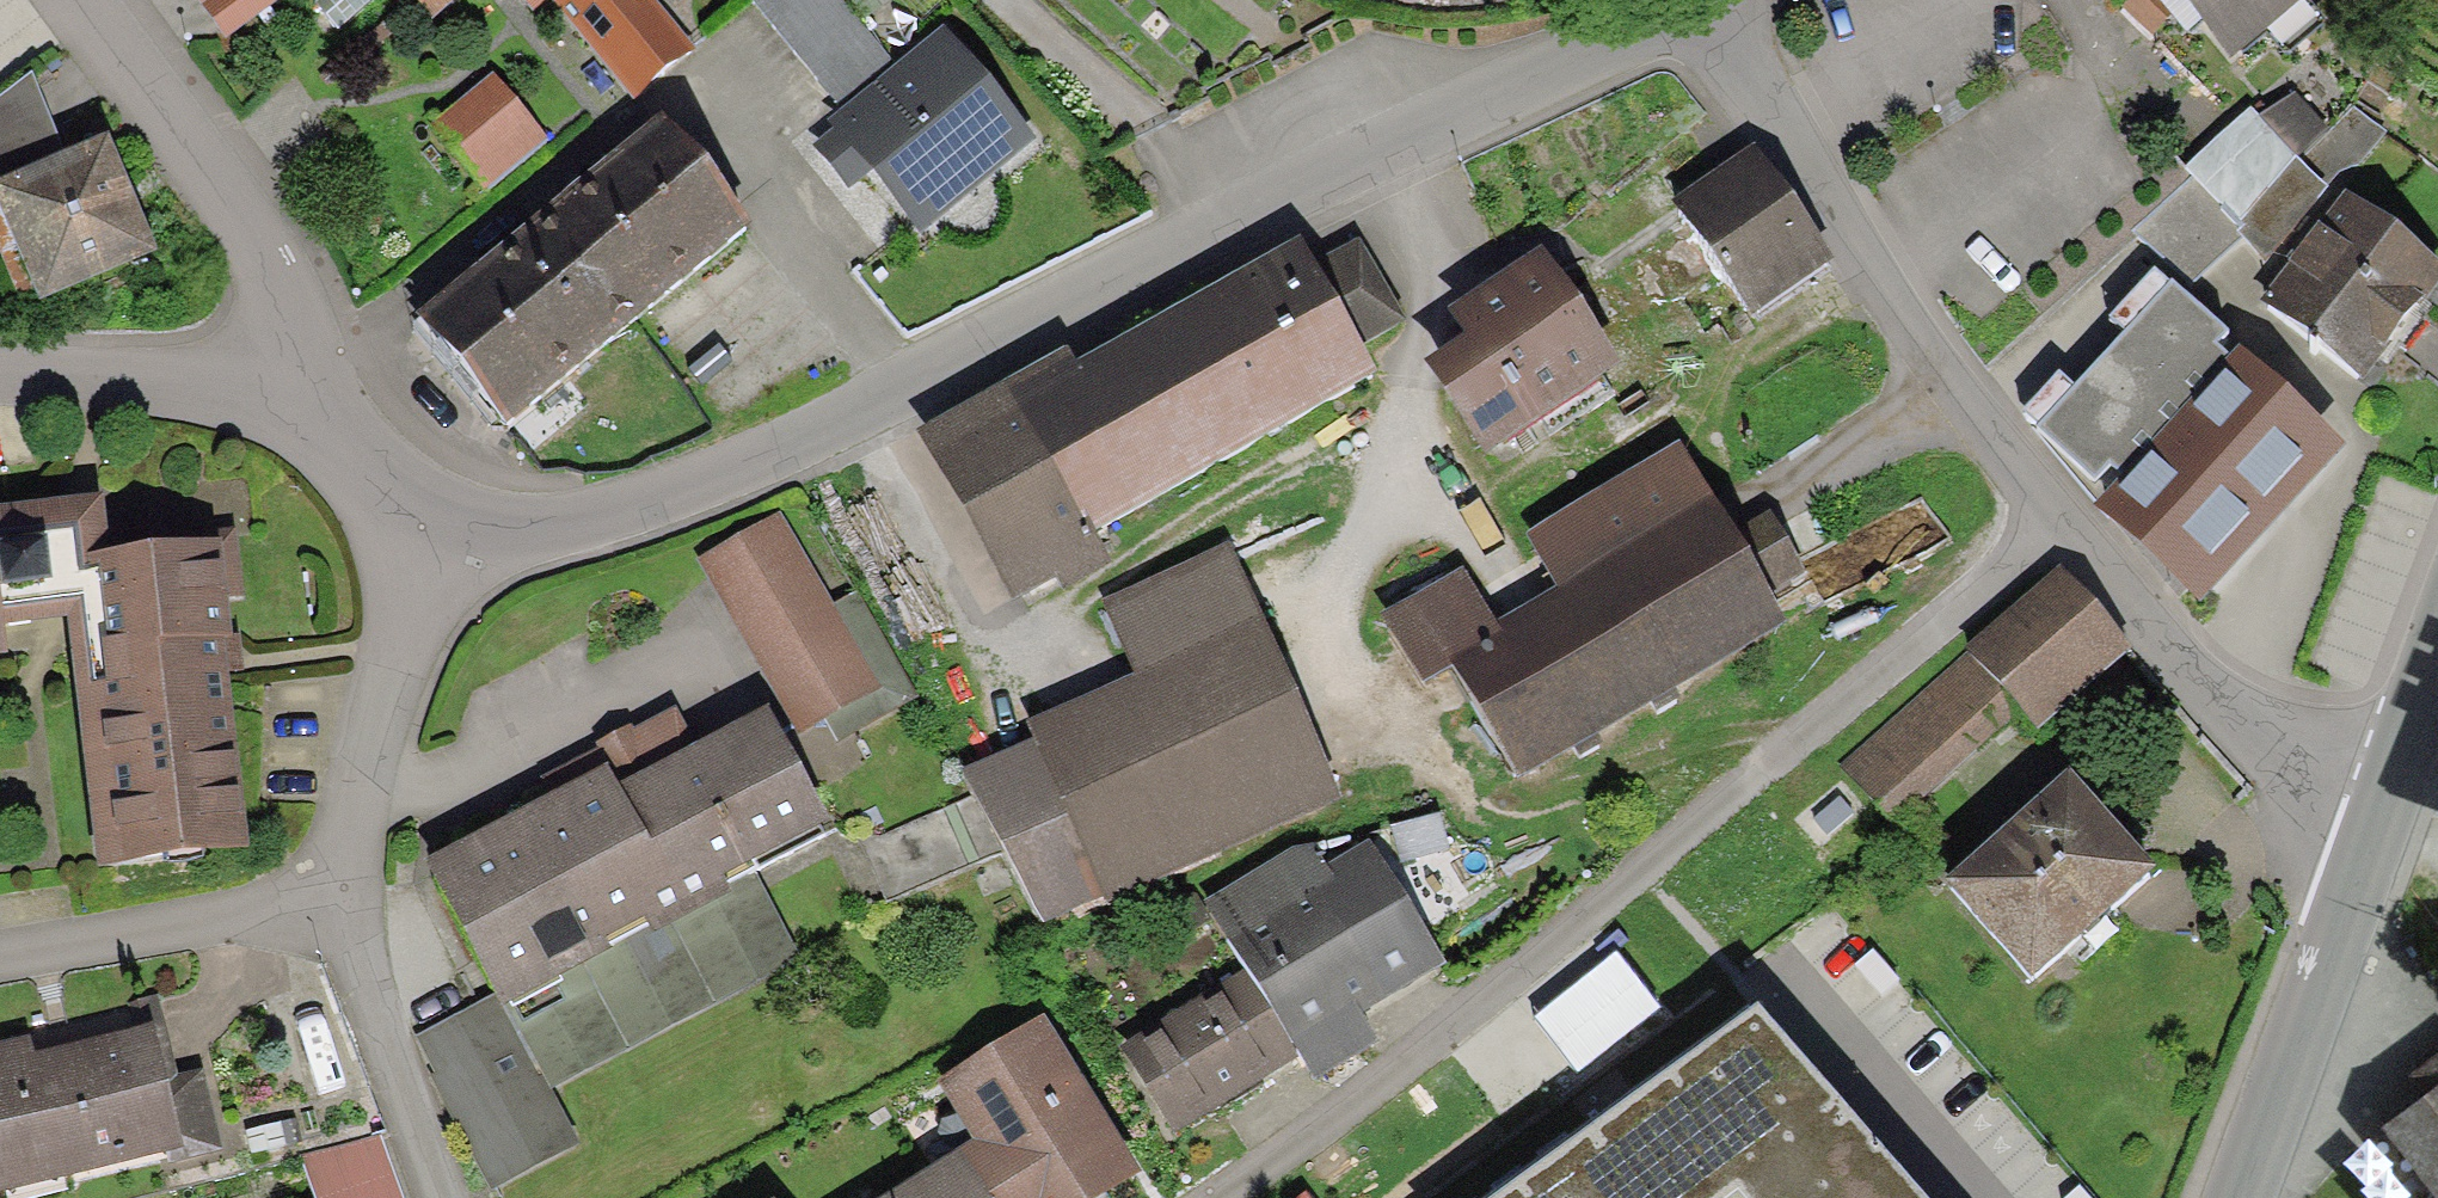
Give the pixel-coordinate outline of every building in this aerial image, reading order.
[(205,52),(276,0),(167,0),(205,52)] [(378,1),(377,0),(321,0),(336,25),(378,1)] [(525,11),(532,5),(538,0),(516,0),(525,11)] [(532,5),(620,111),(683,58),(634,0),(538,0),(532,5)] [(825,118),(882,70),(831,6),(838,0),(736,0),(733,3),(825,118)] [(2293,0),(2165,0),(2232,77),(2305,13),(2293,0)] [(2305,13),(2320,0),(2293,0),(2305,13)] [(825,118),(814,128),(822,138),(804,154),(836,191),(852,176),(906,238),(1018,142),(924,34),(882,70),(825,118)] [(531,152),(475,85),(410,139),(466,206),(531,152)] [(149,268),(99,152),(57,170),(21,86),(0,101),(0,258),(27,320),(149,268)] [(2230,249),(2253,278),(2317,201),(2283,165),(2316,136),(2287,98),(2248,125),(2240,114),(2172,170),(2184,186),(2120,229),(2175,295),(2230,249)] [(2355,111),(2313,180),(2347,201),(2389,132),(2355,111)] [(641,129),(392,333),(486,446),(735,242),(641,129)] [(1661,213),(1740,331),(1824,276),(1746,157),(1661,213)] [(2248,315),(2351,395),(2436,287),(2333,206),(2248,315)] [(994,401),(1077,556),(1363,405),(1341,364),(1389,339),(1344,254),(1300,278),(1289,257),(1061,378),(1056,368),(994,401)] [(1605,390),(1528,266),(1434,325),(1457,363),(1417,388),(1470,473),(1605,390)] [(2018,435),(2181,601),(2325,460),(2163,295),(2018,435)] [(1092,585),(1077,556),(994,401),(901,450),(995,625),(1043,600),(1048,609),(1092,585)] [(1449,673),(1513,783),(1572,749),(1579,760),(1598,749),(1590,735),(1650,701),(1657,714),(1676,703),(1668,690),(1783,624),(1764,592),(1794,574),(1770,532),(1736,552),(1684,463),(1537,548),(1568,602),(1499,641),(1466,583),(1401,620),(1435,681),(1449,673)] [(57,633),(90,885),(238,867),(221,681),(231,677),(222,605),(234,603),(228,536),(102,551),(96,509),(0,521),(0,641),(57,633)] [(686,561),(789,741),(813,727),(829,753),(908,708),(842,594),(823,605),(770,513),(686,561)] [(1099,919),(1330,820),(1226,559),(1090,615),(1123,694),(1012,740),(1099,919)] [(2050,585),(1838,770),(1890,830),(2004,731),(2028,759),(2127,673),(2050,585)] [(589,785),(399,881),(467,1014),(405,1046),(481,1195),(565,1153),(539,1101),(785,977),(737,884),(816,844),(758,730),(693,763),(664,706),(572,753),(589,785)] [(2017,1005),(2149,888),(2062,791),(1930,908),(2017,1005)] [(838,847),(872,919),(988,864),(954,793),(838,847)] [(1284,1077),(1299,1102),(1363,1064),(1347,1037),(1431,986),(1350,854),(1309,879),(1294,854),(1187,918),(1228,985),(1284,1077)] [(1623,965),(1539,1032),(1585,1089),(1669,1022),(1623,965)] [(1284,1077),(1228,985),(1103,1060),(1159,1152),(1284,1077)] [(210,1157),(190,1078),(169,1083),(147,999),(18,1032),(21,1044),(0,1050),(0,1197),(50,1197),(210,1157)] [(1482,1197),(1923,1197),(1753,1010),(1482,1197)] [(943,1169),(961,1197),(1126,1197),(1130,1196),(1032,1034),(920,1102),(956,1161),(943,1169)] [(2391,1124),(2437,1185),(2437,1060),(2420,1074),(2434,1091),(2391,1124)] [(304,1197),(392,1197),(372,1138),(293,1163),(304,1197)] [(895,1197),(961,1197),(943,1169),(895,1197)]
